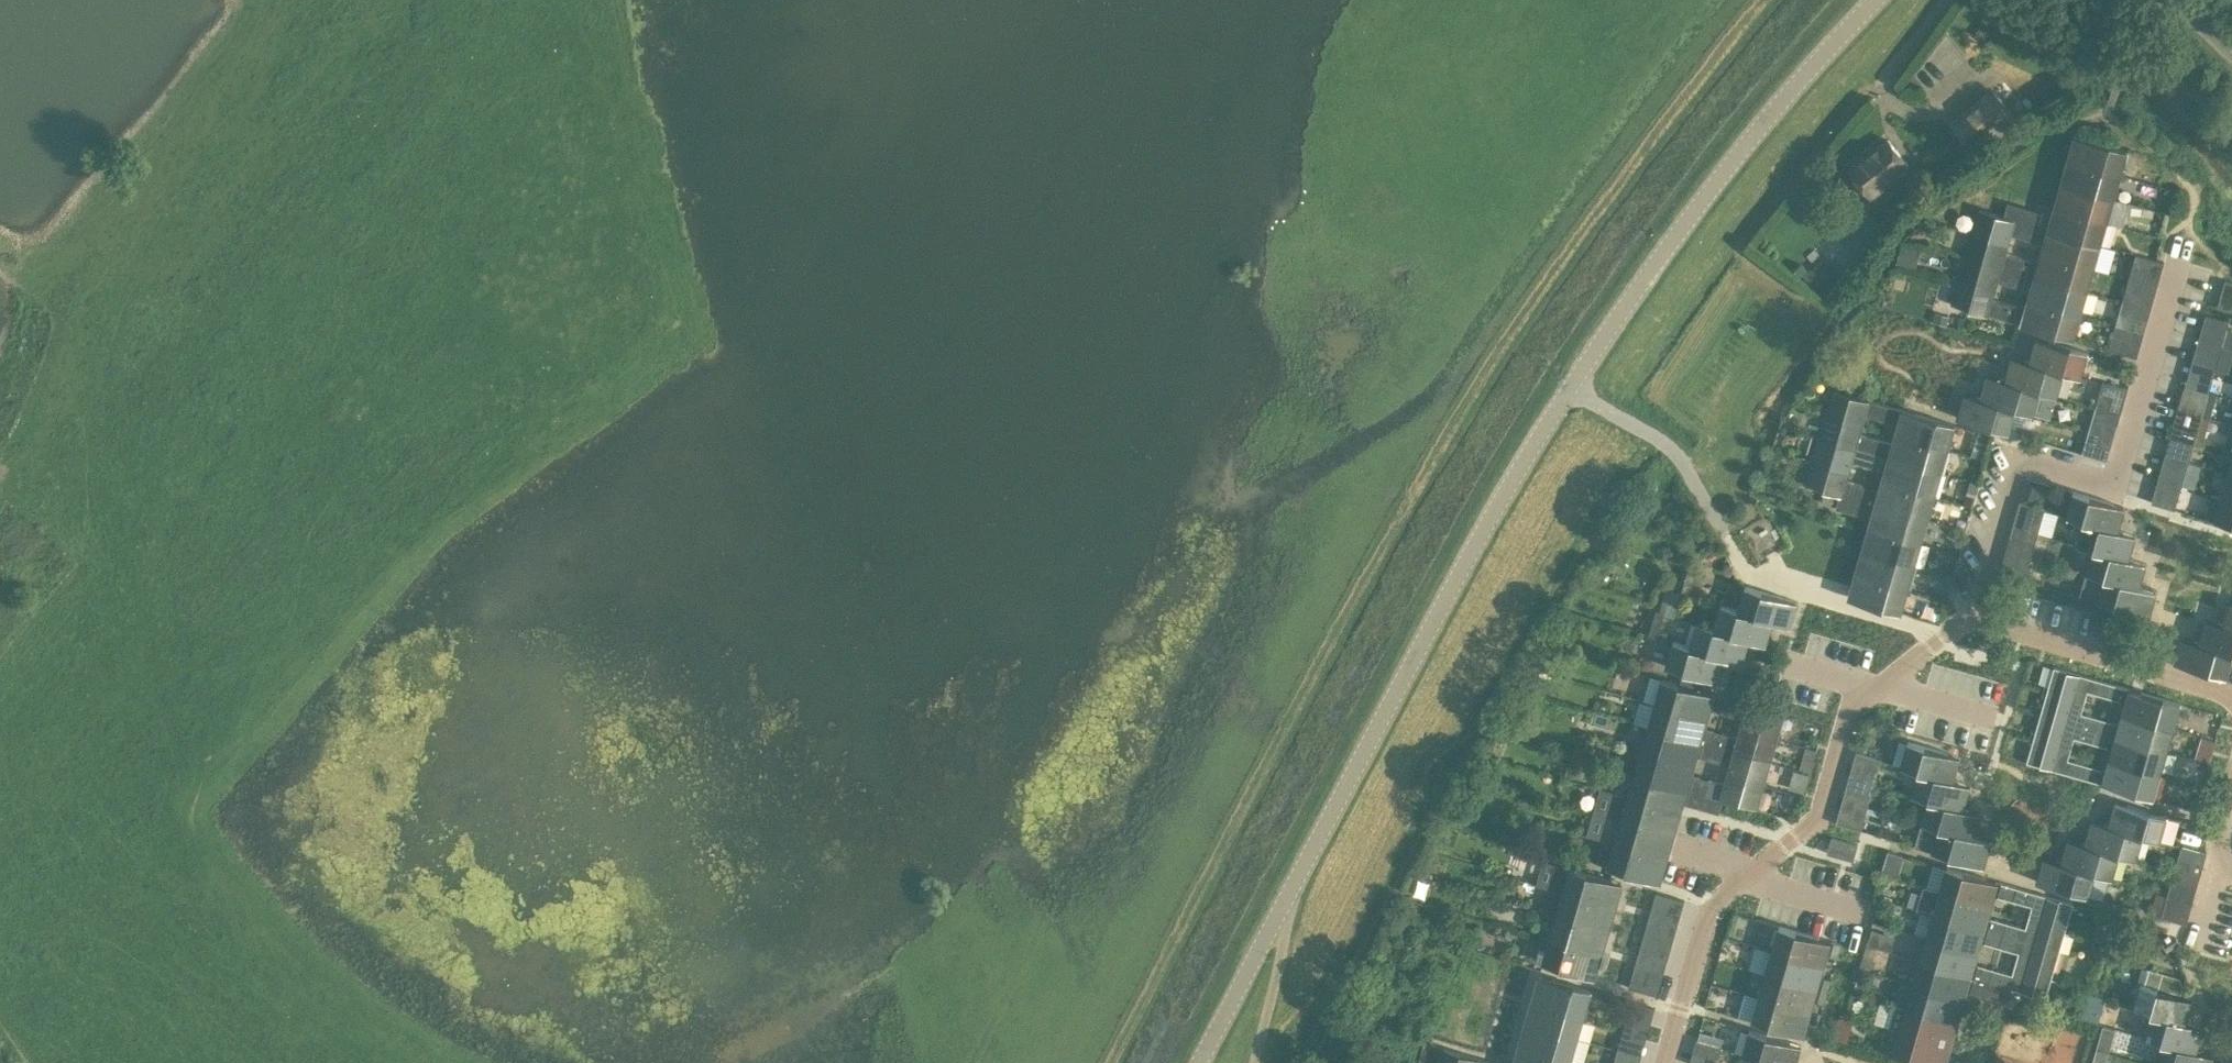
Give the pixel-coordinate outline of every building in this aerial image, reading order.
[(1974,30),(1971,36),(1979,41),(1982,35),(1974,30)] [(2014,115),(1992,87),(1950,122),(1973,149),(2014,115)] [(2070,161),(2132,179),(2125,176),(2126,171),(2123,170),(2128,152),(2089,140),(2077,137),(2070,161)] [(1850,169),(1870,195),(1909,164),(1888,139),(1850,169)] [(2063,184),(2114,199),(2120,181),(2131,184),(2132,179),(2070,161),(2063,184)] [(2057,208),(2111,223),(2113,217),(2109,216),(2114,199),(2063,184),(2057,208)] [(2124,214),(2158,223),(2162,209),(2128,200),(2124,214)] [(2006,217),(2015,220),(2019,206),(2010,203),(2006,217)] [(2019,206),(2015,220),(2024,223),(2028,208),(2019,206)] [(2028,208),(2024,223),(2033,225),(2037,211),(2028,208)] [(2050,231),(2101,246),(2106,227),(2109,228),(2111,223),(2057,208),(2050,231)] [(2024,223),(2015,220),(2006,217),(1980,210),(1973,234),(2009,245),(2011,236),(2037,243),(2041,228),(2033,225),(2024,223)] [(2041,228),(2045,214),(2037,211),(2033,225),(2041,228)] [(2043,255),(2098,270),(2099,264),(2096,263),(2101,246),(2050,231),(2043,255)] [(1966,258),(2027,275),(2032,261),(2006,254),(2009,245),(1973,234),(1966,258)] [(1916,265),(1921,246),(1911,243),(1906,242),(1902,256),(1901,261),(1916,265)] [(2036,278),(2087,293),(2093,274),(2096,275),(2098,270),(2043,255),(2036,278)] [(2137,256),(2133,268),(2162,276),(2165,265),(2137,256)] [(1822,257),(1806,271),(1820,285),(1835,271),(1822,257)] [(1960,281),(1995,291),(1998,281),(2024,289),(2027,275),(1966,258),(1960,281)] [(2158,288),(2162,276),(2133,268),(2130,280),(2158,288)] [(2041,305),(2084,317),(2086,310),(2082,309),(2087,293),(2036,278),(2029,301),(2041,305)] [(2130,280),(2127,292),(2155,300),(2158,288),(2130,280)] [(1995,291),(1960,281),(1953,305),(2014,323),(2018,307),(1993,300),(1995,291)] [(2227,282),(2220,308),(2231,312),(2231,284),(2227,282)] [(2151,312),(2155,300),(2127,292),(2123,303),(2151,312)] [(2084,317),(2041,305),(2029,301),(2022,326),(2073,340),(2079,320),(2083,321),(2084,317)] [(2148,323),(2151,312),(2123,303),(2120,315),(2148,323)] [(1947,314),(1937,311),(1934,321),(1945,324),(1947,314)] [(2144,336),(2148,323),(2120,315),(2116,327),(2144,336)] [(2222,354),(2224,346),(2231,322),(2207,316),(2203,331),(2215,335),(2210,351),(2222,354)] [(2141,347),(2144,336),(2116,327),(2113,339),(2141,347)] [(2193,363),(2217,370),(2217,369),(2224,371),(2231,348),(2224,346),(2222,354),(2210,351),(2215,335),(2203,331),(2193,363)] [(2030,361),(2029,362),(2064,372),(2064,373),(2082,379),(2090,353),(2037,338),(2030,361)] [(2138,359),(2141,347),(2113,339),(2109,351),(2138,359)] [(2005,380),(2041,391),(2040,392),(2057,397),(2064,373),(2064,372),(2029,362),(2030,361),(2012,356),(2005,379),(2005,380)] [(2217,370),(2193,363),(2189,378),(2201,381),(2196,397),(2208,400),(2217,370)] [(1981,399),(2017,409),(2016,410),(2034,415),(2040,392),(2041,391),(2005,380),(2005,379),(1988,374),(1981,398),(1981,399)] [(2180,409),(2203,416),(2208,400),(2196,397),(2201,381),(2189,378),(2180,409)] [(2096,407),(2122,414),(2129,389),(2103,381),(2096,407)] [(1823,413),(1862,425),(1865,417),(1890,424),(1895,408),(1834,390),(1829,409),(1824,408),(1823,413)] [(1957,417),(2009,433),(2016,410),(2017,409),(1981,399),(1981,398),(1964,393),(1957,417)] [(2089,430),(2115,437),(2122,414),(2096,407),(2089,430)] [(1895,408),(1890,424),(1900,427),(1904,412),(1904,411),(1895,408)] [(2203,416),(2180,409),(2176,424),(2187,428),(2183,443),(2194,447),(2203,416)] [(1897,435),(1952,452),(1954,445),(1950,444),(1955,426),(1904,412),(1900,427),(1897,435)] [(1820,438),(1881,456),(1885,442),(1859,435),(1862,425),(1823,413),(1822,419),(1826,420),(1820,438)] [(2166,455),(2190,462),(2194,447),(2183,443),(2187,428),(2176,424),(2166,455)] [(2115,437),(2089,430),(2082,454),(2108,461),(2115,437)] [(1890,459),(1941,474),(1947,454),(1951,455),(1952,452),(1897,435),(1894,445),(1890,459)] [(1810,460),(1849,472),(1851,463),(1877,471),(1881,456),(1820,438),(1815,455),(1811,454),(1810,460)] [(1885,442),(1881,456),(1890,459),(1894,445),(1885,442)] [(1971,455),(1983,458),(1987,446),(1974,443),(1971,455)] [(2190,462),(2166,455),(2162,470),(2174,474),(2169,490),(2181,493),(2190,462)] [(1881,456),(1877,471),(1886,473),(1890,459),(1881,456)] [(1883,482),(1939,498),(1940,491),(1937,490),(1941,474),(1890,459),(1886,473),(1883,482)] [(1858,500),(1867,503),(1872,489),(1846,481),(1849,472),(1810,460),(1808,465),(1812,466),(1807,485),(1840,495),(1836,509),(1840,495),(1849,498),(1858,500)] [(2174,474),(2162,470),(2152,503),(2176,510),(2181,493),(2169,490),(2174,474)] [(2230,474),(2225,491),(2220,490),(2218,496),(2231,500),(2231,475),(2230,474)] [(1877,505),(1888,509),(1928,520),(1934,501),(1938,502),(1939,498),(1883,482),(1881,491),(1877,505)] [(1970,482),(1966,494),(1976,497),(1979,485),(1970,482)] [(1872,489),(1867,503),(1876,506),(1877,505),(1881,491),(1872,489)] [(1824,502),(1833,505),(1836,495),(1826,492),(1824,502)] [(2119,533),(2119,532),(2123,518),(2126,508),(2113,504),(2074,492),(2066,518),(2084,524),(2084,523),(2119,533)] [(1840,495),(1836,509),(1845,512),(1849,498),(1840,495)] [(2218,496),(2217,501),(2222,502),(2216,522),(2231,526),(2231,500),(2218,496)] [(1849,498),(1845,512),(1854,515),(1858,500),(1849,498)] [(1858,500),(1854,515),(1863,517),(1867,503),(1858,500)] [(2028,517),(2042,521),(2045,509),(2020,502),(2013,525),(2025,528),(2028,517)] [(1867,503),(1863,517),(1872,520),(1876,506),(1867,503)] [(1870,528),(1925,545),(1927,538),(1923,537),(1928,520),(1888,509),(1877,505),(1876,506),(1872,520),(1870,528)] [(2025,528),(2013,525),(2009,537),(2034,545),(2042,521),(2028,517),(2025,528)] [(2119,533),(2084,523),(2084,524),(2077,546),(2093,551),(2094,550),(2129,560),(2136,537),(2119,532),(2119,533)] [(1863,551),(1915,566),(1920,547),(1924,549),(1925,545),(1870,528),(1863,551)] [(2017,554),(2031,558),(2034,545),(2009,537),(2002,561),(2014,564),(2017,554)] [(2129,560),(2094,550),(2093,551),(2094,551),(2087,575),(2102,579),(2103,578),(2139,589),(2139,588),(2146,565),(2129,560)] [(1868,577),(1912,590),(1914,584),(1910,583),(1915,566),(1863,551),(1856,574),(1868,577)] [(2014,564),(2002,561),(1999,573),(2024,581),(2031,558),(2017,554),(2014,564)] [(1600,587),(1608,569),(1597,565),(1590,583),(1600,587)] [(1912,590),(1868,577),(1856,574),(1849,598),(1901,613),(1907,594),(1911,595),(1912,590)] [(2103,578),(2102,579),(2087,575),(2080,596),(2096,600),(2095,603),(2149,618),(2156,593),(2139,588),(2139,589),(2103,578)] [(1738,609),(1737,610),(1773,621),(1773,622),(1790,627),(1798,602),(1745,586),(1738,609)] [(1675,617),(1682,594),(1673,591),(1667,614),(1667,615),(1675,617)] [(2229,601),(2222,625),(2222,626),(2231,629),(2231,602),(2229,601)] [(1737,610),(1738,609),(1721,604),(1714,628),(1714,629),(1750,639),(1749,640),(1750,640),(1766,645),(1773,622),(1773,621),(1737,610)] [(1667,615),(1667,614),(1658,612),(1651,636),(1660,638),(1667,615)] [(2198,644),(2231,654),(2231,629),(2222,626),(2222,625),(2205,620),(2198,643),(2198,644)] [(1726,659),(1743,664),(1749,640),(1750,639),(1714,629),(1714,628),(1697,623),(1690,646),(1690,647),(1726,658),(1726,659)] [(2198,643),(2182,638),(2175,662),(2227,678),(2231,662),(2231,654),(2198,644),(2198,643)] [(1726,659),(1726,658),(1690,647),(1690,646),(1674,641),(1667,667),(1719,682),(1726,659)] [(1554,664),(1566,667),(1570,655),(1558,652),(1554,664)] [(2118,686),(2053,667),(2046,691),(2084,702),(2087,692),(2114,700),(2118,686)] [(1699,676),(1681,671),(1678,681),(1696,686),(1699,676)] [(1644,700),(1696,715),(1707,719),(1710,710),(1715,695),(1651,676),(1644,700)] [(2114,700),(2125,703),(2129,689),(2118,686),(2114,700)] [(2122,713),(2174,728),(2181,705),(2129,690),(2122,713)] [(2108,721),(2081,713),(2084,702),(2046,691),(2039,715),(2104,734),(2108,721)] [(1520,704),(1532,708),(1536,696),(1524,692),(1520,704)] [(1720,713),(1724,697),(1715,695),(1710,710),(1720,713)] [(1724,697),(1720,713),(1744,720),(1741,729),(1781,740),(1783,734),(1780,733),(1785,715),(1724,697)] [(1649,727),(1689,739),(1701,742),(1705,728),(1707,719),(1696,715),(1644,700),(1642,705),(1654,709),(1649,727)] [(2127,740),(2167,752),(2174,728),(2122,713),(2115,737),(2127,740)] [(2101,746),(2104,734),(2039,715),(2033,738),(2071,749),(2074,738),(2101,746)] [(2108,721),(2104,734),(2115,737),(2118,724),(2108,721)] [(1701,742),(1689,739),(1649,727),(1642,750),(1682,762),(1694,765),(1697,756),(1701,742)] [(1701,742),(1710,745),(1714,731),(1705,728),(1701,742)] [(1710,745),(1771,763),(1776,744),(1780,745),(1781,740),(1741,729),(1739,738),(1714,731),(1710,745)] [(2207,759),(2212,737),(2198,733),(2192,755),(2207,759)] [(1503,737),(1495,734),(1491,743),(1500,746),(1503,737)] [(2115,737),(2104,734),(2101,746),(2111,749),(2115,737)] [(2167,752),(2127,740),(2115,737),(2108,760),(2120,764),(2161,775),(2167,752)] [(2094,768),(2067,760),(2071,749),(2033,738),(2026,762),(2090,781),(2094,768)] [(1710,745),(1701,742),(1697,756),(1706,759),(1710,745)] [(1902,767),(1919,772),(1920,771),(1954,781),(1955,780),(1961,757),(1910,743),(1902,767)] [(1728,775),(1768,787),(1770,781),(1766,780),(1771,763),(1710,745),(1706,759),(1730,766),(1728,775)] [(1694,765),(1682,762),(1642,750),(1635,774),(1687,789),(1691,775),(1694,765)] [(1867,769),(1879,772),(1883,760),(1858,753),(1851,777),(1864,780),(1867,769)] [(1488,755),(1486,762),(1495,766),(1498,767),(1501,759),(1488,755)] [(1815,761),(1805,758),(1802,768),(1812,771),(1815,761)] [(2161,775),(2120,764),(2108,760),(2101,784),(2154,799),(2161,775)] [(1803,785),(1806,769),(1778,764),(1775,780),(1803,785)] [(1965,808),(1972,785),(1955,780),(1954,781),(1920,771),(1919,772),(1902,767),(1902,768),(1919,772),(1913,795),(1930,800),(1930,799),(1965,809),(1965,808)] [(2094,768),(2090,781),(2101,785),(2105,771),(2094,768)] [(1864,780),(1851,777),(1847,788),(1872,795),(1879,772),(1867,769),(1864,780)] [(1628,797),(1669,808),(1680,812),(1683,803),(1687,789),(1635,774),(1628,797)] [(1687,789),(1696,791),(1700,777),(1691,775),(1687,789)] [(1705,794),(1714,797),(1723,799),(1758,809),(1763,790),(1767,791),(1768,787),(1728,775),(1725,785),(1700,777),(1696,791),(1705,794)] [(1483,798),(1486,788),(1472,783),(1467,797),(1477,801),(1483,798)] [(1857,804),(1869,807),(1872,795),(1847,788),(1840,811),(1854,815),(1857,804)] [(1696,791),(1687,789),(1683,803),(1685,804),(1683,809),(1690,811),(1696,791)] [(1696,791),(1690,811),(1699,814),(1705,794),(1696,791)] [(1608,816),(1662,832),(1673,835),(1680,812),(1669,808),(1628,797),(1615,793),(1608,816)] [(1705,794),(1699,814),(1708,817),(1714,797),(1705,794)] [(1714,797),(1708,817),(1718,819),(1723,799),(1714,797)] [(1940,828),(1941,826),(1976,837),(1976,836),(1983,813),(1965,808),(1965,809),(1930,799),(1930,800),(1923,823),(1940,828)] [(2145,837),(2161,842),(2169,817),(2117,802),(2110,825),(2110,826),(2146,836),(2145,837)] [(1854,815),(1840,811),(1837,824),(1862,831),(1869,807),(1857,804),(1854,815)] [(1615,843),(1655,855),(1667,858),(1673,835),(1662,832),(1608,816),(1602,839),(1615,843)] [(2146,836),(2110,826),(2110,825),(2093,820),(2086,843),(2086,844),(2123,854),(2122,855),(2138,860),(2145,837),(2146,836)] [(1458,832),(1445,826),(1440,838),(1453,844),(1458,832)] [(1940,828),(1935,846),(1933,852),(1986,867),(1993,841),(1976,836),(1976,837),(1941,826),(1940,828)] [(1855,861),(1859,846),(1833,838),(1828,854),(1855,861)] [(2123,854),(2086,844),(2086,843),(2070,838),(2063,861),(2062,862),(2098,872),(2097,873),(2115,878),(2122,855),(2123,854)] [(1655,855),(1615,843),(1608,868),(1660,883),(1667,858),(1655,855)] [(2176,871),(2201,878),(2208,852),(2184,845),(2176,871)] [(1877,869),(1894,875),(1901,853),(1885,847),(1877,869)] [(2090,897),(2097,873),(2098,872),(2062,862),(2063,861),(2046,856),(2038,881),(2090,897)] [(1623,883),(1572,868),(1557,864),(1550,888),(1604,903),(1616,907),(1623,883)] [(1432,867),(1423,865),(1420,874),(1430,877),(1432,867)] [(1948,868),(1941,891),(1992,906),(1999,883),(1948,868)] [(2201,878),(2176,871),(2170,894),(2194,901),(2201,878)] [(1883,889),(1889,885),(1891,879),(1880,876),(1877,883),(1877,886),(1876,887),(1883,889)] [(2007,899),(2010,886),(2001,883),(1997,897),(2007,899)] [(1941,891),(1924,886),(1917,910),(1922,911),(1921,912),(1974,927),(1985,930),(1992,906),(1941,891)] [(2069,922),(2074,904),(2010,886),(2007,899),(2034,907),(2031,917),(2071,929),(2072,923),(2069,922)] [(1616,907),(1604,903),(1550,888),(1544,911),(1558,915),(1609,930),(1616,907)] [(1656,892),(1653,904),(1681,912),(1684,900),(1656,892)] [(2194,901),(2170,894),(2163,917),(2187,925),(2194,901)] [(1677,925),(1681,912),(1653,904),(1649,916),(1677,925)] [(1985,930),(1974,927),(1921,912),(1915,934),(1928,937),(1927,938),(1967,950),(1979,953),(1985,930)] [(1551,938),(1590,950),(1602,953),(1609,930),(1558,915),(1551,938)] [(1674,936),(1677,925),(1649,916),(1646,928),(1674,936)] [(2070,933),(2071,929),(2031,917),(2028,929),(2000,921),(1997,933),(2061,951),(2066,932),(2070,933)] [(1988,930),(1997,933),(2000,921),(1992,918),(1988,930)] [(1769,949),(1813,962),(1825,965),(1832,941),(1781,927),(1775,945),(1771,944),(1769,949)] [(1671,948),(1674,936),(1646,928),(1643,940),(1671,948)] [(1868,943),(1879,946),(1884,932),(1872,928),(1868,943)] [(1993,945),(1997,933),(1988,930),(1985,943),(1993,945)] [(2056,969),(2061,951),(1997,933),(1993,945),(2021,953),(2018,963),(2057,975),(2059,970),(2056,969)] [(1602,953),(1590,950),(1551,938),(1544,962),(1595,977),(1602,953)] [(1979,953),(1967,950),(1927,938),(1921,962),(1972,976),(1979,953)] [(1671,948),(1643,940),(1639,951),(1667,959),(1671,948)] [(1838,957),(1842,944),(1833,941),(1829,955),(1838,957)] [(1767,974),(1807,985),(1818,989),(1825,965),(1813,962),(1769,949),(1768,954),(1772,956),(1767,974)] [(1664,971),(1667,959),(1639,951),(1636,963),(1664,971)] [(1873,959),(1863,956),(1859,967),(1870,970),(1873,959)] [(1914,984),(1954,995),(1965,999),(1972,976),(1921,962),(1914,984)] [(1661,983),(1664,971),(1636,963),(1633,975),(1661,983)] [(2057,975),(2018,963),(2014,975),(1987,967),(1983,980),(1993,983),(2003,985),(2014,989),(2014,988),(2047,998),(2053,979),(2056,980),(2057,975)] [(1983,980),(1987,967),(1979,965),(1975,978),(1983,980)] [(2194,999),(2182,996),(2184,987),(2181,979),(2176,977),(2170,976),(2154,971),(2149,986),(2142,984),(2135,1009),(2152,1014),(2152,1013),(2188,1023),(2194,999)] [(1818,989),(1807,985),(1767,974),(1762,992),(1757,991),(1756,996),(1811,1012),(1818,989)] [(1533,999),(1589,1015),(1591,1010),(1587,1009),(1592,990),(1540,975),(1533,999)] [(1657,995),(1661,983),(1633,975),(1629,987),(1657,995)] [(1819,989),(1828,992),(1832,979),(1823,976),(1819,989)] [(1870,981),(1857,977),(1854,990),(1866,993),(1870,981)] [(1983,980),(1975,978),(1972,977),(1968,991),(1978,994),(1983,980)] [(1993,983),(1983,980),(1978,994),(1988,997),(1993,983)] [(2003,985),(1993,983),(1988,997),(1998,1000),(2003,985)] [(1908,1007),(1947,1018),(1959,1022),(1965,999),(1954,995),(1914,984),(1908,1007)] [(1998,1000),(2010,1003),(2014,989),(2003,985),(1998,1000)] [(1819,989),(1815,1000),(1825,1003),(1828,992),(1819,989)] [(2088,1009),(2089,1010),(2100,1013),(2104,999),(2084,992),(2080,1007),(2088,1009)] [(1811,1012),(1756,996),(1755,1001),(1759,1002),(1754,1020),(1805,1035),(1811,1012)] [(1527,1022),(1578,1037),(1584,1019),(1588,1021),(1589,1015),(1533,999),(1527,1022)] [(1634,1037),(1646,1040),(1655,1008),(1631,1001),(1627,1017),(1639,1021),(1634,1037)] [(1891,1027),(1901,1030),(1940,1042),(1952,1045),(1959,1022),(1947,1018),(1908,1007),(1907,1008),(1897,1005),(1891,1027)] [(2188,1023),(2152,1013),(2152,1014),(2145,1037),(2163,1042),(2163,1041),(2198,1051),(2198,1050),(2204,1027),(2188,1023)] [(1618,1049),(1641,1056),(1646,1040),(1634,1037),(1639,1021),(1627,1017),(1618,1049)] [(1520,1046),(1576,1062),(1577,1057),(1573,1056),(1578,1037),(1527,1022),(1520,1046)] [(1816,1039),(1818,1026),(1809,1023),(1805,1036),(1816,1039)] [(2104,1025),(2097,1048),(2110,1052),(2117,1029),(2104,1025)] [(1803,1045),(1751,1030),(1744,1055),(1761,1060),(1761,1059),(1776,1062),(1798,1062),(1803,1045)] [(1940,1042),(1901,1030),(1894,1055),(1922,1062),(1947,1062),(1952,1045),(1940,1042)] [(1691,1062),(1705,1062),(1707,1057),(1719,1060),(1723,1047),(1698,1040),(1691,1062)] [(2198,1051),(2163,1041),(2163,1042),(2157,1062),(2213,1062),(2215,1055),(2198,1050),(2198,1051)] [(1571,1061),(1576,1062),(1520,1046),(1515,1062),(1571,1062),(1571,1061)] [(2110,1052),(2097,1048),(2093,1062),(2107,1062),(2110,1052)] [(1618,1049),(1614,1062),(1639,1062),(1641,1056),(1618,1049)]
